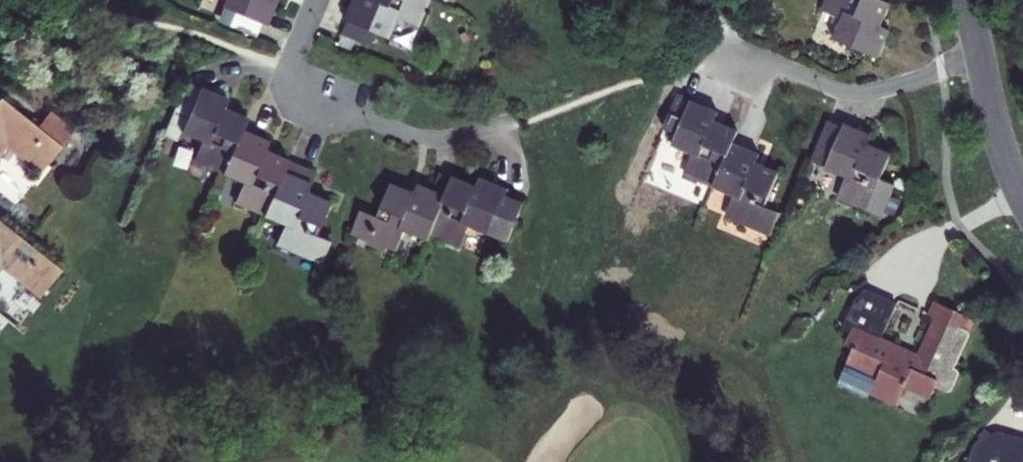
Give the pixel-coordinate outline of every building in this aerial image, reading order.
[(216,9),(228,14),(258,25),(263,26),(273,0),(219,0),(216,9)] [(340,23),(343,24),(371,35),(386,42),(395,24),(414,32),(429,0),(350,0),(340,23)] [(869,0),(821,0),(815,13),(836,21),(828,42),(875,60),(886,32),(877,28),(885,7),(869,0)] [(228,14),(222,29),(252,41),(258,25),(228,14)] [(343,24),(337,38),(365,49),(371,35),(343,24)] [(219,178),(239,131),(244,119),(220,109),(224,99),(196,87),(196,89),(178,81),(171,100),(188,107),(177,135),(196,142),(188,165),(219,178)] [(729,143),(734,131),(711,121),(715,112),(674,96),(660,129),(671,134),(666,147),(686,155),(679,175),(711,188),(729,143)] [(76,132),(52,113),(37,132),(0,102),(0,160),(7,151),(40,178),(76,132)] [(819,168),(818,169),(840,179),(830,201),(876,217),(889,187),(875,180),(885,156),(858,145),(862,136),(837,125),(835,128),(822,123),(806,162),(819,168)] [(261,220),(281,172),(286,160),(262,150),(266,140),(239,131),(219,178),(237,185),(229,207),(261,220)] [(711,188),(709,192),(724,199),(717,217),(763,235),(773,212),(762,207),(776,172),(753,164),(756,154),(729,143),(711,188)] [(306,183),(281,172),(261,220),(280,227),(272,248),(317,267),(327,244),(311,236),(327,201),(304,191),(306,183)] [(473,186),(454,177),(446,198),(428,239),(455,250),(465,230),(506,246),(522,204),(503,196),(505,191),(475,179),(473,186)] [(373,220),(357,212),(346,239),(365,246),(363,249),(378,256),(380,253),(390,256),(400,235),(426,245),(428,239),(446,198),(416,185),(411,195),(389,186),(373,220)] [(0,223),(0,276),(2,274),(42,303),(64,274),(0,223)] [(857,307),(848,330),(839,348),(851,352),(844,370),(871,380),(865,396),(891,406),(898,390),(926,401),(931,388),(947,394),(955,374),(950,371),(964,335),(956,332),(962,319),(927,304),(921,321),(926,324),(913,356),(885,345),(898,312),(866,299),(857,307)] [(1008,456),(1022,461),(1022,434),(996,425),(981,440),(976,458),(974,461),(1006,461),(1008,456)]
